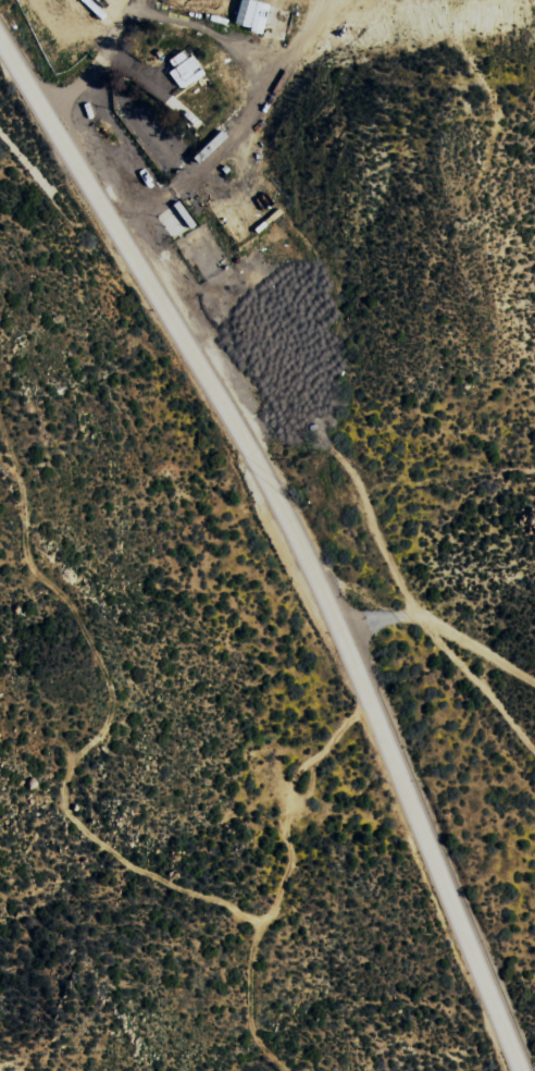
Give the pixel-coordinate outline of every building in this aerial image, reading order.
[(263,32),(270,4),(254,0),(242,0),(235,25),(263,32)] [(170,59),(175,67),(169,71),(182,89),(205,73),(186,47),(170,59)] [(185,233),(192,243),(203,235),(195,225),(185,233)]
